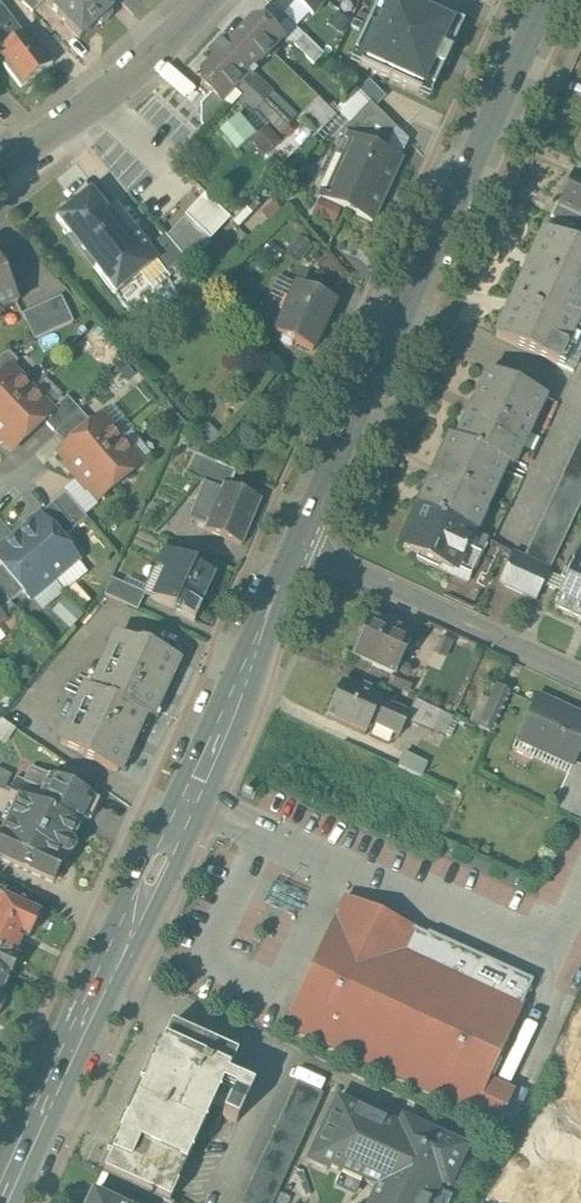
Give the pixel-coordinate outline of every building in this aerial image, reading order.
[(32,12),(45,1),(45,0),(20,0),(32,12)] [(102,0),(45,0),(45,1),(47,3),(80,40),(96,25),(102,26),(111,17),(111,11),(112,10),(102,0)] [(311,13),(312,14),(313,13),(313,12),(316,9),(333,23),(352,0),(296,0),(311,13)] [(354,52),(363,57),(359,66),(420,94),(454,19),(412,0),(390,0),(389,1),(387,0),(378,0),(354,52)] [(22,35),(0,6),(0,50),(1,51),(0,51),(0,61),(21,88),(52,65),(27,31),(22,35)] [(335,118),(270,55),(282,42),(261,22),(251,22),(231,43),(221,43),(209,56),(209,66),(200,75),(201,86),(217,102),(210,110),(210,122),(213,125),(177,162),(177,172),(204,198),(229,222),(232,225),(245,210),(252,216),(259,208),(253,202),(279,175),(280,175),(294,160),(313,140),(335,118)] [(341,41),(321,24),(313,34),(333,50),(341,41)] [(324,55),(303,35),(293,45),(313,65),(324,55)] [(357,89),(337,110),(351,123),(370,102),(357,89)] [(394,126),(370,102),(351,123),(339,135),(356,142),(382,154),(382,153),(394,126)] [(382,154),(356,142),(329,202),(372,222),(400,161),(382,153),(382,154)] [(574,174),(566,191),(565,191),(560,202),(561,202),(559,206),(559,207),(579,216),(580,217),(580,177),(574,174)] [(107,214),(90,193),(56,219),(115,295),(128,313),(145,300),(155,313),(179,294),(164,274),(155,263),(156,262),(147,250),(114,208),(107,214)] [(229,222),(204,198),(184,219),(209,243),(229,222)] [(579,216),(559,207),(559,206),(556,204),(550,216),(573,227),(579,216)] [(209,243),(184,219),(166,238),(184,259),(189,264),(209,243)] [(544,230),(495,337),(556,365),(580,311),(580,247),(544,230)] [(166,238),(165,237),(147,250),(156,262),(155,263),(164,274),(184,259),(166,238)] [(349,277),(328,253),(314,266),(334,289),(349,277)] [(17,304),(0,267),(0,312),(17,304)] [(334,303),(296,286),(274,334),(312,351),(334,303)] [(61,297),(22,315),(34,341),(73,323),(61,297)] [(42,387),(16,351),(0,357),(0,422),(42,387)] [(544,398),(487,371),(455,440),(455,441),(505,464),(504,465),(511,468),(544,398)] [(17,456),(56,423),(63,432),(90,410),(78,396),(61,410),(42,387),(0,422),(0,436),(17,456)] [(100,417),(58,453),(78,476),(121,441),(100,417)] [(560,479),(580,488),(580,435),(560,479)] [(505,464),(455,441),(455,440),(449,437),(416,508),(473,534),(504,465),(505,464)] [(121,441),(78,476),(99,500),(141,465),(121,441)] [(236,472),(196,455),(187,476),(204,484),(204,483),(220,490),(222,485),(229,488),(229,487),(236,472)] [(523,558),(549,570),(580,502),(580,488),(560,479),(523,558)] [(229,488),(222,485),(220,490),(204,483),(204,484),(189,519),(205,526),(203,530),(241,546),(260,500),(229,487),(229,488)] [(86,519),(64,494),(52,504),(73,530),(86,519)] [(73,530),(52,504),(38,516),(39,517),(40,516),(61,541),(73,530)] [(416,508),(415,508),(407,526),(411,528),(402,549),(417,556),(415,560),(436,570),(438,565),(469,580),(487,541),(473,534),(416,508)] [(61,541),(40,516),(39,517),(16,536),(53,580),(77,560),(61,541)] [(16,536),(0,550),(0,566),(1,567),(23,593),(30,600),(53,580),(16,536)] [(196,564),(166,550),(157,569),(166,573),(154,600),(182,613),(181,615),(195,621),(201,607),(199,606),(214,575),(195,566),(196,564)] [(523,558),(516,554),(502,585),(535,600),(549,570),(523,558)] [(578,554),(554,606),(580,619),(580,555),(578,554)] [(1,567),(0,568),(0,592),(10,604),(23,593),(1,567)] [(146,594),(111,578),(104,595),(137,611),(146,594)] [(0,592),(0,612),(10,604),(0,592)] [(54,611),(71,627),(82,616),(64,600),(54,611)] [(410,636),(371,618),(370,619),(364,621),(360,630),(362,636),(353,655),(393,674),(396,667),(404,648),(410,651),(413,644),(408,641),(410,636)] [(176,660),(143,644),(142,646),(118,635),(93,690),(86,687),(86,688),(150,717),(176,660)] [(426,668),(405,660),(401,669),(396,667),(393,674),(389,681),(415,691),(426,668)] [(381,699),(342,681),(325,717),(365,735),(370,723),(398,736),(405,721),(409,713),(409,712),(381,700),(381,699)] [(150,717),(86,688),(60,743),(84,754),(83,756),(117,772),(143,715),(150,718),(150,717)] [(536,696),(516,739),(573,765),(580,748),(580,716),(574,712),(573,713),(536,696)] [(441,711),(415,699),(409,712),(409,713),(405,721),(431,733),(441,711)] [(502,704),(491,699),(478,725),(489,730),(502,704)] [(174,746),(169,754),(177,758),(181,749),(174,746)] [(426,762),(404,752),(398,766),(420,776),(426,762)] [(559,807),(572,813),(580,796),(580,794),(580,766),(578,765),(559,807)] [(98,786),(72,768),(65,784),(93,797),(98,786)] [(65,784),(49,776),(42,792),(15,780),(9,794),(18,798),(79,826),(83,817),(90,820),(99,800),(93,797),(65,784)] [(580,796),(572,813),(572,814),(580,818),(580,796)] [(18,798),(1,834),(0,836),(0,857),(53,881),(62,862),(58,860),(61,854),(66,856),(72,854),(74,849),(71,842),(79,826),(18,798)] [(0,897),(0,952),(13,958),(24,934),(28,936),(38,915),(0,897)] [(361,932),(352,928),(355,923),(338,915),(336,921),(333,920),(283,1028),(498,1127),(509,1102),(484,1090),(523,1007),(465,980),(473,962),(474,962),(475,959),(395,922),(394,923),(378,915),(366,919),(361,932)] [(0,952),(0,972),(9,976),(16,960),(13,958),(0,952)] [(6,999),(0,996),(9,977),(0,972),(0,1011),(6,999)] [(170,1025),(102,1175),(107,1177),(162,1202),(169,1202),(176,1186),(175,1186),(220,1087),(233,1092),(221,1118),(236,1124),(252,1088),(225,1076),(227,1071),(228,1072),(236,1055),(170,1025)] [(496,1202),(580,1202),(580,1072),(496,1202)] [(322,1095),(296,1082),(290,1095),(316,1108),(322,1095)] [(316,1108),(290,1095),(285,1107),(311,1120),(316,1108)] [(396,1129),(397,1127),(336,1100),(321,1132),(323,1133),(309,1163),(326,1171),(328,1167),(376,1189),(370,1202),(431,1202),(440,1185),(448,1189),(466,1149),(423,1129),(418,1139),(396,1129)] [(311,1120),(285,1107),(279,1120),(306,1132),(311,1120)] [(306,1132),(279,1120),(274,1132),(300,1144),(306,1132)] [(300,1144),(274,1132),(268,1144),(294,1156),(300,1144)] [(294,1156),(268,1144),(263,1156),(289,1168),(294,1156)] [(289,1168),(263,1156),(257,1168),(283,1180),(289,1168)] [(283,1180),(257,1168),(252,1180),(278,1192),(283,1180)] [(107,1177),(97,1199),(92,1197),(89,1202),(162,1202),(107,1177)] [(252,1180),(246,1193),(269,1202),(273,1202),(278,1192),(252,1180)] [(246,1193),(242,1202),(269,1202),(246,1193)]
